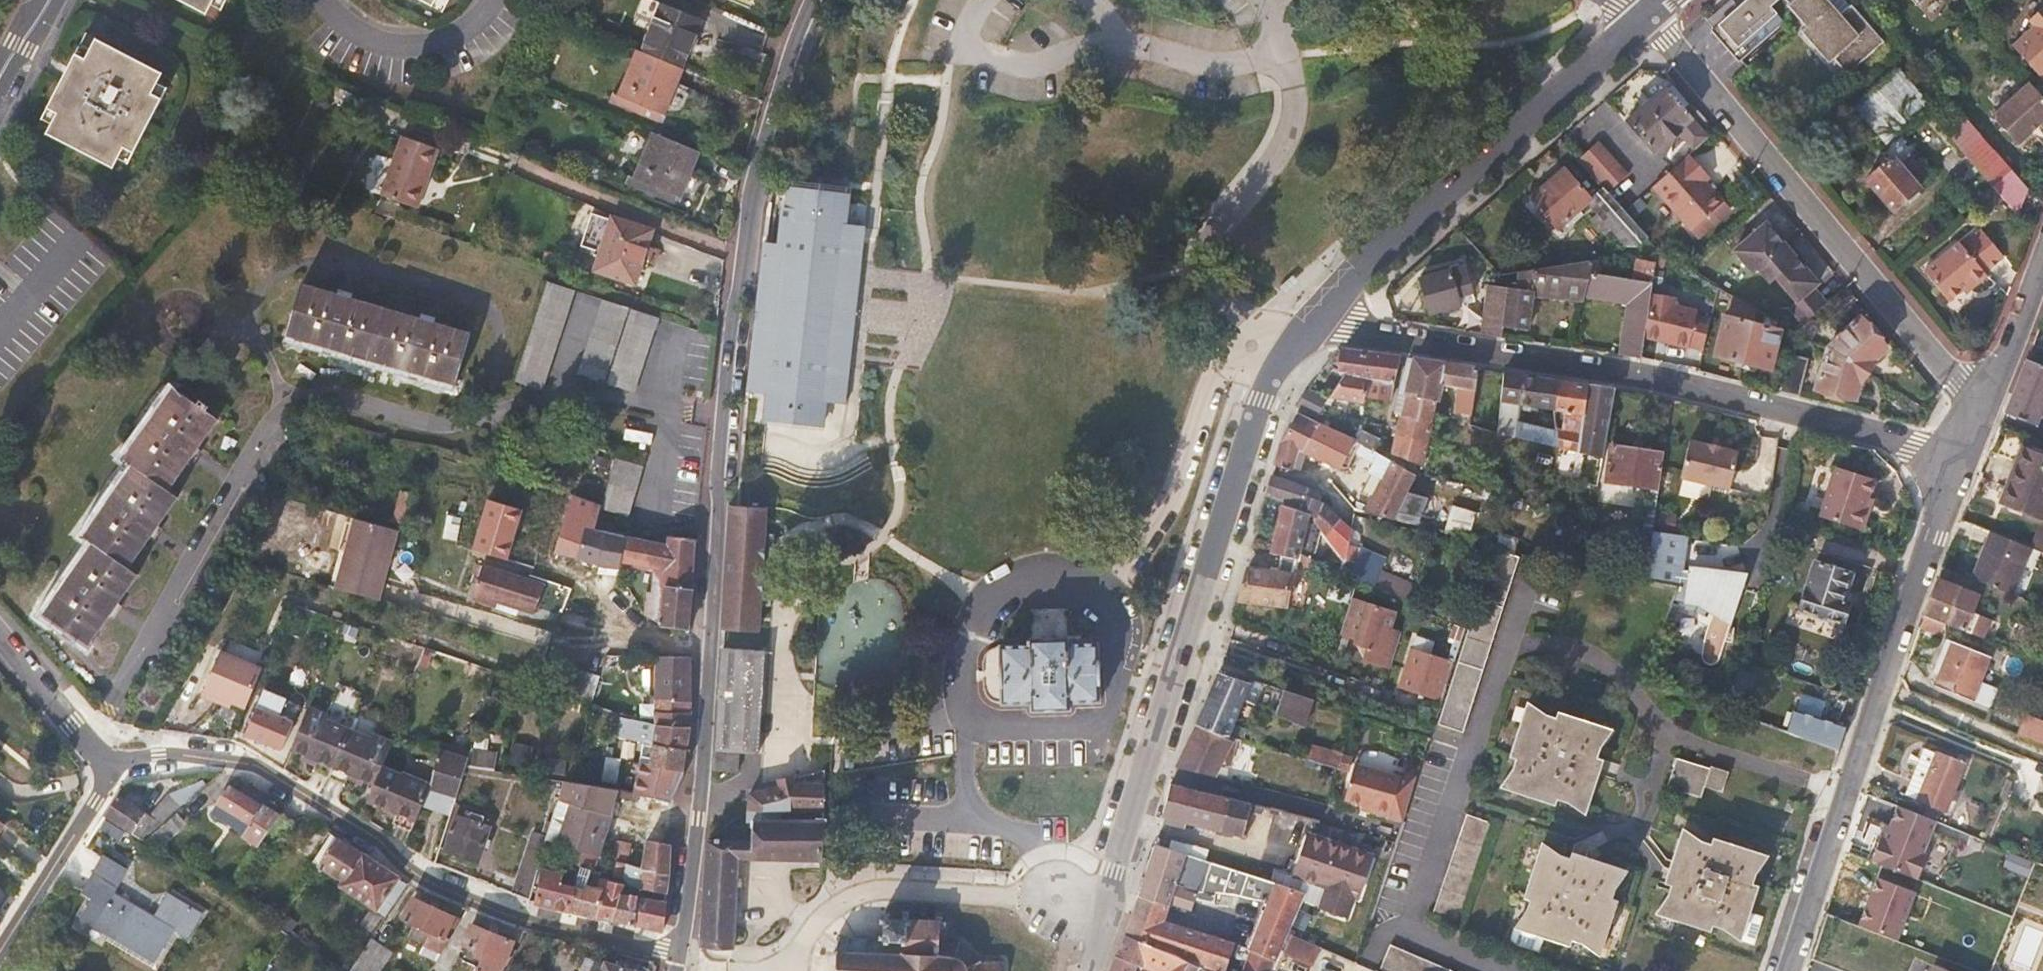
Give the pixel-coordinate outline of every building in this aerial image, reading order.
[(207,14),(213,4),(215,0),(180,0),(207,14)] [(213,4),(222,9),(227,0),(215,0),(213,4)] [(1780,13),(1773,6),(1779,0),(1751,0),(1717,30),(1739,55),(1779,21),(1781,18),(1778,15),(1780,13)] [(1826,0),(1779,0),(1773,6),(1780,13),(1791,3),(1811,26),(1807,31),(1830,58),(1834,54),(1847,67),(1878,40),(1851,9),(1840,19),(1824,2),(1826,0)] [(663,5),(642,54),(682,72),(690,54),(685,52),(699,19),(663,5)] [(2029,23),(2034,29),(2012,48),(2038,78),(2041,76),(2042,79),(2042,11),(2029,23)] [(690,54),(704,22),(699,19),(685,52),(690,54)] [(162,74),(97,41),(92,50),(86,60),(78,56),(49,109),(58,113),(53,124),(48,134),(114,168),(119,158),(125,147),(134,152),(162,99),(152,94),(157,84),(162,74)] [(83,45),(78,56),(86,60),(92,50),(83,45)] [(644,117),(647,109),(664,115),(682,72),(642,54),(638,53),(620,97),(615,95),(612,103),(617,105),(644,117)] [(1929,107),(1898,70),(1856,106),(1888,143),(1929,107)] [(2042,123),(2042,100),(2028,83),(1991,117),(2016,147),(2042,123)] [(152,94),(162,99),(167,89),(157,84),(152,94)] [(1693,119),(1665,87),(1627,118),(1656,152),(1693,119)] [(2010,169),(1952,103),(1936,117),(1994,183),(2010,169)] [(58,113),(49,109),(44,120),(53,124),(58,113)] [(700,152),(654,133),(653,136),(698,155),(700,152)] [(417,208),(438,149),(404,136),(383,196),(417,208)] [(698,155),(653,136),(631,187),(673,204),(676,197),(680,198),(698,155)] [(1596,142),(1576,161),(1598,184),(1618,165),(1596,142)] [(134,152),(125,147),(119,158),(128,163),(134,152)] [(1650,185),(1688,229),(1720,201),(1703,181),(1707,177),(1687,153),(1650,185)] [(1920,188),(1894,157),(1867,181),(1893,212),(1920,188)] [(1622,209),(1603,189),(1592,198),(1565,169),(1531,199),(1557,229),(1587,204),(1624,245),(1638,246),(1647,238),(1622,209)] [(2027,188),(2010,169),(1994,183),(2018,211),(2027,188)] [(849,185),(792,178),(790,189),(776,188),(769,210),(754,347),(750,384),(770,387),(778,387),(827,393),(848,396),(848,392),(867,217),(846,215),(849,185)] [(653,231),(612,218),(595,271),(636,284),(653,231)] [(1818,284),(1765,223),(1732,250),(1753,273),(1757,269),(1769,283),(1778,276),(1799,299),(1789,308),(1804,324),(1827,305),(1813,289),(1818,284)] [(1948,305),(2005,259),(1977,224),(1920,270),(1948,305)] [(1641,358),(1656,263),(1637,258),(1632,280),(1590,274),(1584,297),(1628,304),(1621,355),(1641,358)] [(1584,297),(1590,274),(1593,260),(1518,272),(1517,286),(1507,286),(1507,287),(1503,327),(1528,331),(1533,294),(1584,297)] [(1472,294),(1465,266),(1421,278),(1431,313),(1461,304),(1460,297),(1472,294)] [(516,382),(543,390),(575,290),(551,283),(516,382)] [(303,285),(288,334),(454,384),(469,334),(303,285)] [(1503,327),(1507,287),(1487,285),(1482,333),(1502,336),(1503,327)] [(603,300),(579,374),(604,382),(628,308),(603,300)] [(658,318),(633,310),(609,384),(633,392),(658,318)] [(1745,362),(1754,324),(1727,316),(1716,355),(1745,362)] [(1883,349),(1859,321),(1830,350),(1864,371),(1872,358),(1883,349)] [(1773,369),(1780,340),(1792,343),(1794,334),(1754,324),(1745,362),(1773,369)] [(1391,401),(1400,359),(1341,350),(1338,374),(1345,376),(1370,381),(1366,397),(1391,401)] [(1857,384),(1864,371),(1830,350),(1818,387),(1854,396),(1857,384)] [(1799,396),(1807,360),(1790,356),(1782,392),(1799,396)] [(2042,410),(2042,366),(2026,360),(2023,368),(2005,414),(2037,426),(2042,410)] [(1442,385),(1446,365),(1413,361),(1405,393),(1438,401),(1442,385)] [(1474,415),(1478,370),(1446,365),(1442,385),(1458,388),(1455,412),(1474,415)] [(1521,423),(1522,406),(1555,412),(1560,381),(1505,373),(1499,433),(1559,447),(1558,433),(1521,423)] [(1366,397),(1370,381),(1345,376),(1331,398),(1363,405),(1366,397)] [(1579,452),(1587,385),(1560,381),(1555,412),(1558,433),(1559,447),(1579,452)] [(1603,458),(1614,392),(1614,389),(1587,385),(1579,452),(1603,458)] [(776,405),(778,387),(770,387),(769,404),(776,405)] [(824,421),(827,393),(778,387),(776,405),(774,416),(824,421)] [(174,388),(125,459),(134,466),(85,537),(94,543),(45,614),(81,641),(87,645),(110,613),(117,603),(138,574),(128,567),(151,534),(157,526),(178,496),(169,490),(192,457),(198,448),(219,419),(214,415),(218,409),(206,401),(201,407),(174,388)] [(1318,416),(1329,401),(1309,390),(1298,407),(1299,408),(1318,416)] [(1435,411),(1438,401),(1405,393),(1401,416),(1432,425),(1435,411)] [(1304,452),(1320,424),(1296,414),(1282,439),(1275,465),(1293,471),(1296,462),(1300,451),(1304,452)] [(1422,466),(1432,425),(1401,416),(1396,439),(1394,454),(1422,466)] [(1340,470),(1353,441),(1320,424),(1304,452),(1307,454),(1340,470)] [(1505,438),(1477,428),(1471,443),(1501,452),(1505,438)] [(1376,453),(1381,441),(1363,431),(1357,443),(1360,445),(1376,453)] [(1689,443),(1680,479),(1728,491),(1737,455),(1720,450),(1721,448),(1706,445),(1706,447),(1689,443)] [(1408,495),(1416,477),(1376,453),(1360,445),(1356,454),(1373,464),(1370,473),(1381,479),(1371,501),(1366,513),(1396,520),(1408,495)] [(1659,491),(1664,452),(1614,445),(1608,483),(1649,490),(1659,491)] [(1303,465),(1307,454),(1304,452),(1300,451),(1296,462),(1303,465)] [(2023,451),(2003,501),(2040,516),(2042,508),(2042,459),(2023,451)] [(602,506),(629,514),(643,466),(616,457),(602,506)] [(1874,483),(1836,471),(1819,521),(1863,535),(1870,515),(1864,513),(1874,483)] [(1371,501),(1381,479),(1370,473),(1360,496),(1371,501)] [(1323,504),(1305,496),(1307,488),(1272,477),(1265,502),(1282,507),(1310,516),(1321,532),(1327,537),(1339,520),(1323,504)] [(1653,535),(1659,491),(1649,490),(1643,534),(1653,535)] [(417,495),(401,491),(394,522),(410,526),(417,495)] [(1418,525),(1428,500),(1408,495),(1396,520),(1418,525)] [(602,506),(572,496),(555,553),(584,561),(600,567),(620,569),(622,562),(629,538),(595,531),(602,506)] [(759,632),(766,509),(738,506),(729,506),(722,630),(759,632)] [(1315,561),(1321,532),(1310,516),(1282,507),(1273,552),(1282,554),(1297,558),(1298,553),(1315,561)] [(1469,538),(1475,516),(1453,510),(1447,532),(1469,538)] [(394,530),(352,517),(337,589),(379,601),(394,530)] [(1349,541),(1351,531),(1348,527),(1339,520),(1327,537),(1344,561),(1345,558),(1349,541)] [(521,563),(543,569),(544,564),(550,541),(530,535),(528,542),(494,532),(489,554),(521,563)] [(2011,595),(2030,548),(1992,533),(1973,580),(2011,595)] [(2035,534),(2030,548),(2042,553),(2042,537),(2035,534)] [(1681,585),(1687,541),(1653,536),(1647,580),(1654,581),(1678,587),(1681,585)] [(692,588),(695,540),(671,537),(670,546),(629,538),(622,562),(654,568),(652,592),(647,592),(644,615),(662,624),(690,628),(694,589),(692,588)] [(1354,560),(1357,544),(1349,541),(1345,558),(1354,560)] [(1519,558),(1495,551),(1440,724),(1463,732),(1519,558)] [(1310,572),(1315,561),(1298,553),(1297,558),(1294,569),(1310,572)] [(1294,569),(1297,558),(1282,554),(1279,570),(1293,572),(1294,569)] [(1359,580),(1364,564),(1354,560),(1345,558),(1344,561),(1341,572),(1359,580)] [(483,560),(481,566),(509,576),(512,569),(483,560)] [(1850,574),(1815,562),(1798,613),(1842,628),(1851,602),(1842,599),(1850,574)] [(478,576),(481,566),(475,565),(472,574),(478,576)] [(539,615),(548,588),(509,576),(481,566),(478,576),(471,598),(499,607),(500,602),(522,609),(539,615)] [(1285,607),(1293,572),(1279,570),(1249,566),(1240,602),(1285,607)] [(1418,589),(1381,572),(1374,587),(1413,604),(1418,589)] [(1971,612),(1977,595),(1939,580),(1925,617),(1945,625),(1983,640),(1991,620),(1971,612)] [(1674,597),(1678,587),(1654,581),(1652,592),(1674,597)] [(1353,600),(1341,634),(1357,640),(1356,645),(1368,649),(1363,661),(1390,670),(1401,635),(1390,631),(1395,615),(1353,600)] [(1470,612),(1443,600),(1436,614),(1466,627),(1470,612)] [(522,609),(500,602),(499,607),(497,611),(519,618),(522,609)] [(1940,637),(1945,625),(1925,617),(1920,630),(1940,637)] [(758,650),(759,632),(722,630),(721,648),(758,650)] [(1064,641),(1064,631),(1033,632),(1033,642),(1064,641)] [(1100,701),(1098,643),(1064,644),(1064,641),(1033,642),(1033,645),(1002,647),(1003,704),(1035,703),(1035,708),(1068,707),(1068,703),(1100,701)] [(1999,690),(1980,682),(1990,657),(1952,642),(1935,687),(1992,710),(1999,690)] [(758,753),(764,650),(758,650),(721,648),(716,751),(740,752),(758,753)] [(1401,688),(1442,701),(1454,662),(1414,649),(1401,688)] [(232,701),(245,707),(262,669),(257,667),(225,653),(220,651),(202,694),(218,701),(220,697),(232,701)] [(691,659),(657,658),(656,697),(691,703),(691,659)] [(577,700),(585,672),(562,666),(556,694),(560,695),(577,700)] [(592,704),(599,676),(585,672),(577,700),(592,704)] [(1229,738),(1242,706),(1244,701),(1309,720),(1315,702),(1252,682),(1251,684),(1220,673),(1198,725),(1229,738)] [(166,692),(149,681),(137,698),(154,708),(166,692)] [(283,697),(265,690),(246,735),(282,749),(293,723),(276,716),(283,697)] [(220,697),(218,701),(230,706),(232,701),(220,697)] [(691,728),(691,703),(656,697),(656,725),(691,728)] [(1547,715),(1528,702),(1525,709),(1547,715)] [(1240,741),(1252,711),(1242,706),(1229,738),(1240,741)] [(310,708),(292,753),(318,763),(314,773),(345,785),(348,776),(374,786),(368,801),(401,815),(396,825),(412,832),(422,806),(431,785),(382,767),(392,743),(373,735),(371,739),(327,720),(329,715),(310,708)] [(1598,759),(1602,745),(1606,728),(1559,712),(1557,718),(1547,715),(1525,709),(1511,756),(1517,759),(1514,770),(1509,790),(1556,805),(1558,799),(1568,802),(1588,808),(1603,761),(1598,759)] [(1839,750),(1846,728),(1793,710),(1786,731),(1839,750)] [(2016,737),(2042,744),(2042,722),(2022,717),(2016,737)] [(687,751),(691,728),(656,725),(653,744),(687,751)] [(1198,725),(1185,755),(1179,769),(1217,777),(1221,763),(1234,766),(1240,741),(1229,738),(1198,725)] [(1602,745),(1612,730),(1606,728),(1602,745)] [(611,736),(608,746),(633,750),(635,740),(611,736)] [(490,751),(493,741),(477,737),(474,748),(490,751)] [(474,748),(442,739),(440,745),(439,749),(471,759),(474,748)] [(1342,767),(1346,754),(1348,750),(1308,739),(1307,744),(1303,757),(1342,767)] [(653,744),(650,764),(683,771),(687,751),(653,744)] [(494,771),(498,752),(490,751),(474,748),(471,759),(469,767),(494,771)] [(431,785),(422,806),(452,817),(469,767),(471,759),(439,749),(431,785)] [(520,752),(512,750),(510,764),(517,766),(520,752)] [(1918,800),(1937,755),(1924,750),(1905,795),(1918,800)] [(739,772),(740,752),(716,751),(715,770),(739,772)] [(606,755),(602,772),(619,775),(622,758),(606,755)] [(1957,785),(1964,766),(1937,755),(1918,800),(1946,812),(1957,785)] [(619,775),(618,776),(631,778),(635,761),(622,758),(619,775)] [(568,762),(546,759),(544,771),(566,775),(568,762)] [(1705,786),(1710,770),(1678,759),(1669,786),(1701,797),(1705,786)] [(641,762),(635,795),(637,795),(673,802),(683,771),(650,764),(641,762)] [(1390,818),(1404,776),(1358,762),(1347,798),(1362,803),(1376,806),(1374,813),(1390,818)] [(824,819),(825,767),(778,780),(778,786),(749,794),(748,808),(747,819),(749,819),(824,819)] [(1722,791),(1728,773),(1711,767),(1710,770),(1705,786),(1722,791)] [(1509,790),(1514,770),(1502,787),(1509,790)] [(182,809),(206,785),(200,779),(187,787),(186,786),(182,789),(177,788),(170,795),(182,809)] [(617,796),(619,791),(615,790),(598,786),(571,782),(564,781),(559,800),(572,804),(584,807),(611,816),(617,796)] [(281,816),(283,813),(255,797),(257,792),(248,786),(244,792),(230,784),(218,805),(251,825),(248,831),(244,839),(259,847),(268,835),(281,816)] [(1957,816),(1967,789),(1957,785),(1946,812),(1957,816)] [(1242,836),(1251,806),(1174,786),(1163,825),(1178,828),(1180,822),(1242,836)] [(636,801),(637,795),(635,795),(619,791),(617,796),(636,801)] [(142,839),(178,812),(182,809),(170,795),(150,815),(118,796),(104,816),(142,839)] [(560,842),(572,804),(559,800),(549,836),(548,838),(560,842)] [(1586,814),(1588,808),(1568,802),(1586,814)] [(1376,806),(1362,803),(1360,809),(1374,813),(1376,806)] [(572,846),(584,807),(572,804),(560,842),(572,846)] [(251,825),(218,805),(214,811),(248,831),(251,825)] [(1892,805),(1869,865),(1915,883),(1938,822),(1892,805)] [(599,856),(611,816),(584,807),(572,846),(586,851),(599,856)] [(456,816),(445,849),(479,861),(489,827),(482,825),(485,813),(472,809),(469,820),(456,816)] [(159,848),(188,826),(178,812),(142,839),(159,848)] [(281,845),(294,825),(281,816),(268,835),(281,845)] [(1492,823),(1469,816),(1436,912),(1460,919),(1492,823)] [(707,839),(702,944),(733,946),(738,859),(823,863),(824,819),(749,819),(748,840),(709,839),(707,839)] [(1701,841),(1683,829),(1681,835),(1701,841)] [(548,838),(549,836),(535,832),(514,893),(531,900),(548,838)] [(1752,884),(1756,874),(1762,853),(1714,839),(1712,844),(1701,841),(1681,835),(1665,883),(1672,885),(1668,897),(1663,916),(1711,931),(1713,925),(1725,929),(1744,934),(1750,914),(1758,886),(1752,884)] [(1308,881),(1317,838),(1310,836),(1297,877),(1308,881)] [(344,880),(363,854),(338,838),(321,864),(344,880)] [(1357,898),(1371,857),(1317,838),(1308,881),(1327,887),(1322,907),(1346,915),(1353,897),(1357,898)] [(619,840),(614,860),(619,862),(628,864),(633,843),(619,840)] [(669,876),(671,843),(651,840),(648,840),(645,869),(669,876)] [(1184,855),(1187,846),(1171,841),(1169,850),(1184,855)] [(1562,856),(1542,843),(1540,850),(1562,856)] [(1268,881),(1206,862),(1184,855),(1169,850),(1157,846),(1148,873),(1139,899),(1169,904),(1169,901),(1190,905),(1191,899),(1215,903),(1217,891),(1261,898),(1268,881)] [(1206,862),(1208,854),(1187,846),(1184,855),(1206,862)] [(1612,900),(1616,886),(1621,869),(1573,853),(1571,859),(1562,856),(1540,850),(1525,897),(1532,899),(1528,911),(1522,930),(1570,946),(1573,939),(1582,943),(1603,949),(1617,902),(1612,900)] [(1756,874),(1769,855),(1762,853),(1756,874)] [(377,910),(399,877),(363,854),(344,880),(340,886),(377,910)] [(113,894),(127,870),(104,857),(85,891),(96,898),(84,918),(154,960),(175,927),(189,935),(201,914),(169,895),(155,918),(113,894)] [(628,864),(619,862),(615,876),(625,878),(628,864)] [(570,910),(576,886),(560,882),(562,872),(544,869),(537,902),(570,910)] [(666,895),(669,876),(645,869),(642,889),(666,895)] [(1616,886),(1627,871),(1621,869),(1616,886)] [(603,893),(598,890),(600,880),(590,877),(587,888),(576,886),(570,910),(598,916),(603,893)] [(623,885),(600,880),(598,890),(603,893),(598,916),(615,920),(621,893),(623,885)] [(1298,911),(1306,894),(1276,884),(1270,901),(1298,911)] [(634,924),(640,897),(621,893),(615,920),(634,924)] [(447,932),(454,917),(415,897),(405,916),(419,923),(414,934),(426,939),(430,930),(444,937),(447,932)] [(662,931),(665,903),(640,897),(634,924),(662,931)] [(1663,916),(1668,897),(1657,914),(1663,916)] [(1164,921),(1169,904),(1139,899),(1126,935),(1191,957),(1200,962),(1216,970),(1219,970),(1272,970),(1277,962),(1288,935),(1298,911),(1270,901),(1243,965),(1236,962),(1238,955),(1233,953),(1235,944),(1164,921)] [(452,935),(466,910),(459,907),(454,917),(447,932),(452,935)] [(1522,930),(1528,911),(1515,928),(1522,930)] [(1754,945),(1763,917),(1750,914),(1744,934),(1725,929),(1741,941),(1754,945)] [(1004,964),(987,964),(986,963),(988,961),(984,957),(982,959),(971,947),(972,945),(968,942),(966,945),(961,943),(946,943),(946,937),(941,937),(941,921),(939,921),(939,917),(933,917),(933,920),(911,920),(911,916),(906,916),(906,921),(892,920),(892,915),(887,915),(887,924),(882,924),(882,928),(873,928),(873,924),(868,924),(868,928),(860,928),(860,924),(854,924),(854,927),(847,927),(847,923),(841,923),(841,927),(840,927),(839,970),(1003,970),(1004,964)] [(472,925),(464,944),(487,953),(481,970),(501,970),(513,942),(472,925)] [(324,944),(328,936),(312,926),(300,944),(342,970),(351,970),(356,964),(324,944)] [(1200,962),(1191,957),(1126,935),(1118,957),(1138,966),(1151,970),(1197,970),(1200,962)] [(1290,936),(1281,956),(1309,969),(1318,948),(1290,936)] [(394,953),(373,937),(356,964),(351,970),(382,970),(394,953)] [(1601,955),(1603,949),(1582,943),(1601,955)] [(1391,946),(1381,970),(1384,970),(1449,970),(1391,946)] [(1815,952),(1809,970),(1862,970),(1815,952)] [(578,956),(575,970),(633,970),(578,956)] [(1138,966),(1118,957),(1114,970),(1136,970),(1138,966)]
